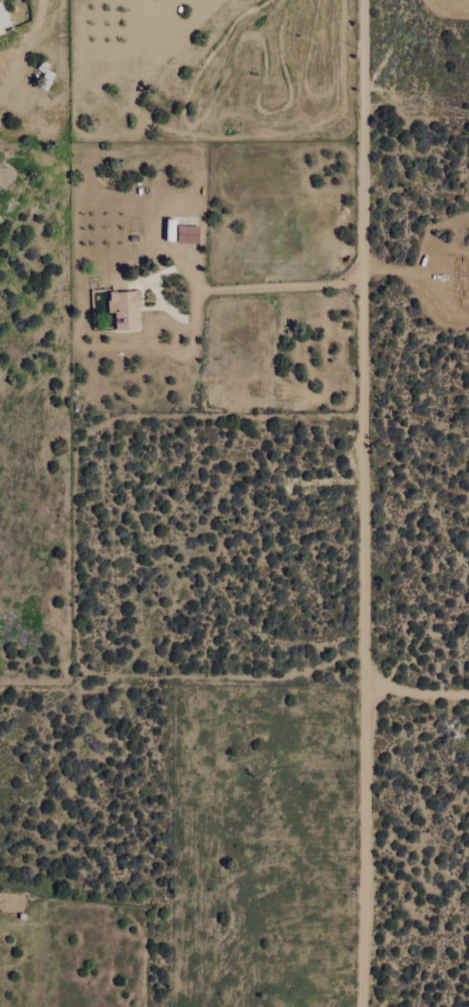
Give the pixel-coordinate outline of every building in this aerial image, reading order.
[(0,1),(0,30),(10,26),(0,1)] [(198,244),(199,226),(178,226),(177,243),(198,244)] [(109,292),(109,313),(115,313),(115,331),(140,330),(140,292),(109,292)]
